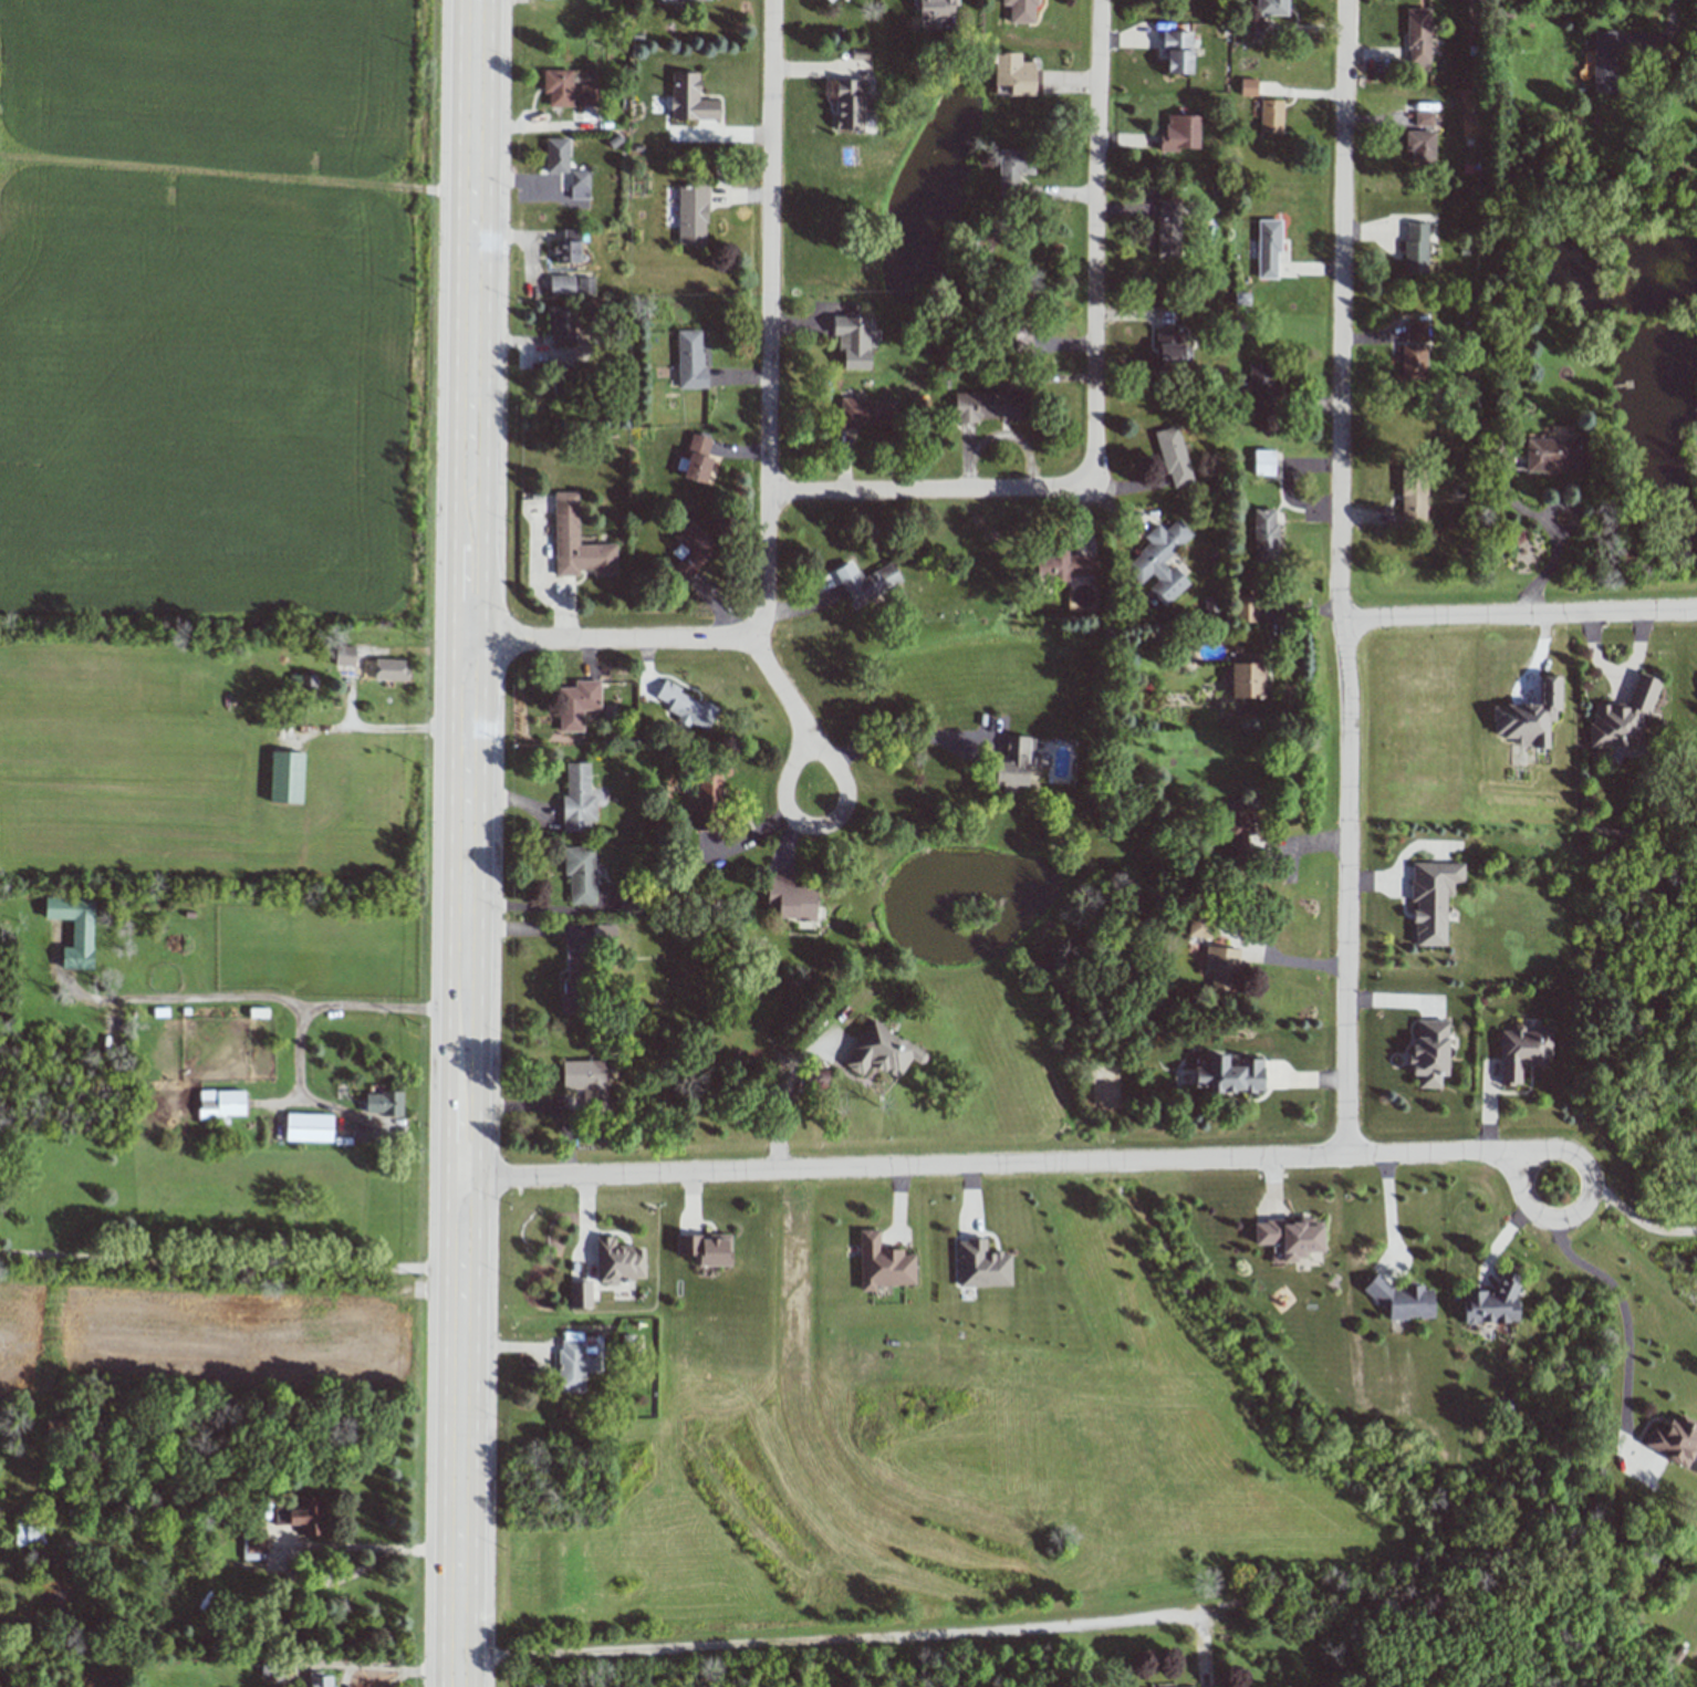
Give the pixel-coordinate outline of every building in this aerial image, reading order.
[(952,19),(952,7),(956,7),(956,0),(912,0),(912,7),(917,7),(918,19),(952,19)] [(1009,5),(1008,23),(1034,23),(1035,0),(1000,0),(1000,5),(1009,5)] [(1255,14),(1287,15),(1287,0),(1256,0),(1255,14)] [(1430,9),(1407,8),(1406,63),(1429,64),(1430,9)] [(1191,74),(1192,32),(1161,31),(1161,49),(1166,49),(1166,73),(1191,74)] [(1615,93),(1615,31),(1593,31),(1593,93),(1615,93)] [(1009,95),(1033,95),(1032,62),(1019,62),(1019,52),(993,53),(993,86),(1008,85),(1009,95)] [(542,70),(542,93),(548,93),(548,107),(571,107),(572,70),(542,70)] [(718,120),(719,100),(698,100),(698,73),(670,72),(669,119),(718,120)] [(864,79),(834,80),(836,129),(871,128),(871,113),(872,113),(871,94),(865,94),(864,79)] [(1256,96),(1256,79),(1240,79),(1240,95),(1256,96)] [(598,106),(598,85),(579,84),(579,106),(598,106)] [(1282,100),(1260,100),(1259,132),(1281,132),(1282,100)] [(1433,112),(1414,112),(1414,125),(1432,126),(1433,112)] [(1178,152),(1179,148),(1198,148),(1199,115),(1165,115),(1165,130),(1159,130),(1158,151),(1178,152)] [(1434,130),(1404,131),(1405,152),(1409,152),(1410,165),(1435,164),(1434,130)] [(565,138),(545,138),(545,173),(566,172),(565,138)] [(997,195),(1017,195),(1018,173),(1032,173),(1032,150),(998,149),(997,195)] [(569,199),(588,199),(588,171),(569,171),(569,199)] [(706,245),(707,186),(677,186),(676,244),(706,245)] [(1179,199),(1156,200),(1157,257),(1180,256),(1179,199)] [(1280,220),(1257,220),(1257,278),(1276,278),(1275,253),(1280,253),(1280,220)] [(1427,223),(1404,223),(1403,273),(1426,274),(1427,223)] [(578,229),(562,229),(562,240),(553,240),(554,263),(579,262),(578,229)] [(593,295),(592,277),(575,278),(574,275),(548,276),(549,297),(593,295)] [(546,307),(547,345),(571,344),(570,311),(564,311),(564,306),(546,307)] [(841,369),(868,369),(869,317),(832,317),(832,335),(837,335),(837,351),(842,351),(841,369)] [(1402,380),(1424,380),(1426,323),(1403,323),(1402,380)] [(1182,328),(1156,329),(1157,369),(1183,369),(1182,328)] [(676,331),(677,388),(704,388),(703,330),(676,331)] [(1249,416),(1275,415),(1273,363),(1248,364),(1249,416)] [(953,393),(954,423),(977,422),(977,418),(1001,418),(1001,422),(1027,422),(1026,392),(953,393)] [(898,401),(836,398),(834,427),(856,428),(856,425),(896,427),(898,401)] [(1192,481),(1176,426),(1153,432),(1170,488),(1192,481)] [(681,476),(711,485),(715,471),(708,470),(711,459),(706,457),(711,439),(692,434),(681,476)] [(1524,439),(1525,472),(1548,472),(1548,467),(1567,467),(1567,472),(1586,472),(1585,438),(1524,439)] [(1273,450),(1253,450),(1252,475),(1272,475),(1273,450)] [(1400,524),(1423,525),(1425,481),(1401,480),(1400,524)] [(577,492),(552,492),(554,576),(578,576),(578,570),(591,570),(591,576),(615,575),(615,544),(578,544),(577,492)] [(1275,509),(1252,509),(1253,563),(1276,563),(1275,509)] [(1123,566),(1138,584),(1150,574),(1156,581),(1147,589),(1162,606),(1186,585),(1164,559),(1192,535),(1178,517),(1163,531),(1157,524),(1142,536),(1149,544),(1123,566)] [(678,543),(670,552),(678,560),(668,570),(683,584),(717,547),(686,518),(670,535),(678,543)] [(1096,576),(1095,554),(1067,556),(1066,551),(1035,552),(1036,582),(1066,581),(1066,577),(1096,576)] [(853,608),(902,581),(891,561),(862,577),(852,560),(833,570),(853,608)] [(1234,622),(1256,622),(1255,595),(1234,596),(1234,622)] [(353,645),(334,645),(334,665),(353,666),(353,645)] [(373,679),(406,680),(407,659),(374,658),(373,679)] [(1230,697),(1267,696),(1266,679),(1262,679),(1261,662),(1229,663),(1230,697)] [(1588,747),(1640,747),(1641,741),(1641,715),(1649,715),(1659,679),(1636,672),(1627,704),(1595,704),(1595,708),(1588,730),(1588,747)] [(290,694),(316,693),(315,674),(289,675),(290,694)] [(1539,704),(1493,704),(1492,737),(1517,737),(1517,747),(1548,748),(1548,721),(1555,721),(1555,712),(1561,712),(1561,676),(1539,676),(1539,704)] [(582,731),(581,710),(599,709),(599,680),(573,681),(574,687),(557,688),(558,731),(582,731)] [(717,708),(662,681),(654,697),(669,704),(666,710),(678,716),(675,721),(687,727),(689,723),(706,731),(717,708)] [(1027,785),(1028,736),(1005,736),(1005,761),(994,761),(993,784),(1003,784),(1002,790),(1016,791),(1016,785),(1027,785)] [(301,803),(303,752),(270,751),(268,802),(301,803)] [(588,763),(565,763),(566,795),(561,796),(562,831),(589,831),(589,821),(595,821),(594,795),(588,795),(588,763)] [(721,773),(697,773),(696,828),(720,828),(721,773)] [(1222,803),(1228,841),(1226,841),(1228,858),(1247,855),(1244,836),(1252,835),(1246,799),(1222,803)] [(594,904),(593,847),(562,847),(563,876),(568,875),(569,905),(594,904)] [(1443,946),(1444,896),(1452,896),(1452,883),(1462,883),(1463,863),(1410,862),(1409,901),(1413,901),(1413,945),(1443,946)] [(766,904),(777,904),(777,919),(815,919),(815,887),(792,887),(792,875),(766,874),(766,904)] [(91,969),(92,897),(44,897),(44,919),(71,919),(70,947),(61,947),(61,969),(91,969)] [(632,933),(624,933),(624,925),(595,926),(596,948),(632,947),(632,933)] [(1237,949),(1206,946),(1203,972),(1211,973),(1209,988),(1233,991),(1237,949)] [(897,1079),(909,1058),(918,1064),(925,1052),(869,1019),(842,1065),(861,1076),(869,1063),(897,1079)] [(1447,1021),(1416,1020),(1415,1045),(1409,1045),(1408,1075),(1417,1075),(1417,1087),(1439,1088),(1440,1075),(1445,1076),(1447,1021)] [(1499,1085),(1520,1085),(1520,1066),(1546,1066),(1546,1058),(1550,1058),(1550,1025),(1537,1025),(1537,1032),(1523,1031),(1523,1025),(1510,1025),(1509,1031),(1499,1030),(1499,1085)] [(1262,1059),(1236,1059),(1236,1066),(1226,1066),(1226,1055),(1207,1055),(1207,1067),(1193,1067),(1193,1086),(1206,1086),(1206,1092),(1262,1092),(1262,1059)] [(561,1061),(562,1089),(581,1089),(582,1111),(607,1111),(605,1060),(561,1061)] [(244,1090),(198,1091),(198,1117),(244,1116),(244,1090)] [(364,1114),(401,1115),(402,1093),(365,1092),(364,1114)] [(285,1140),(331,1141),(332,1115),(285,1114),(285,1140)] [(354,1141),(370,1141),(370,1126),(354,1125),(354,1141)] [(1322,1251),(1321,1219),(1297,1219),(1297,1221),(1252,1222),(1253,1246),(1280,1245),(1280,1260),(1305,1260),(1305,1252),(1322,1251)] [(914,1255),(902,1255),(902,1249),(879,1250),(879,1230),(858,1230),(859,1291),(875,1291),(875,1285),(914,1285),(914,1255)] [(675,1234),(675,1255),(697,1255),(697,1266),(730,1266),(730,1235),(675,1234)] [(644,1249),(633,1249),(633,1246),(614,1246),(614,1237),(594,1237),(595,1282),(644,1281),(644,1249)] [(957,1287),(1010,1285),(1010,1252),(985,1253),(985,1239),(956,1239),(957,1287)] [(1461,1291),(1462,1323),(1516,1322),(1515,1291),(1519,1283),(1518,1276),(1502,1270),(1493,1294),(1482,1291),(1461,1291)] [(1433,1317),(1431,1289),(1424,1290),(1419,1284),(1405,1285),(1402,1288),(1393,1289),(1376,1273),(1361,1289),(1387,1313),(1387,1319),(1433,1317)] [(568,1308),(590,1308),(589,1281),(568,1282),(568,1308)] [(583,1391),(583,1372),(597,1372),(597,1353),(582,1353),(582,1340),(566,1340),(566,1332),(558,1332),(558,1391),(583,1391)] [(1686,1467),(1694,1448),(1692,1448),(1696,1437),(1696,1424),(1678,1416),(1675,1423),(1668,1420),(1663,1433),(1650,1427),(1641,1447),(1686,1467)] [(322,1535),(323,1499),(299,1498),(299,1507),(288,1506),(287,1525),(299,1525),(299,1535),(322,1535)] [(266,1559),(265,1530),(242,1530),(243,1559),(266,1559)] [(260,1677),(280,1677),(280,1659),(260,1660),(260,1677)] [(321,1676),(321,1672),(309,1672),(309,1686),(333,1686),(333,1676),(321,1676)]
